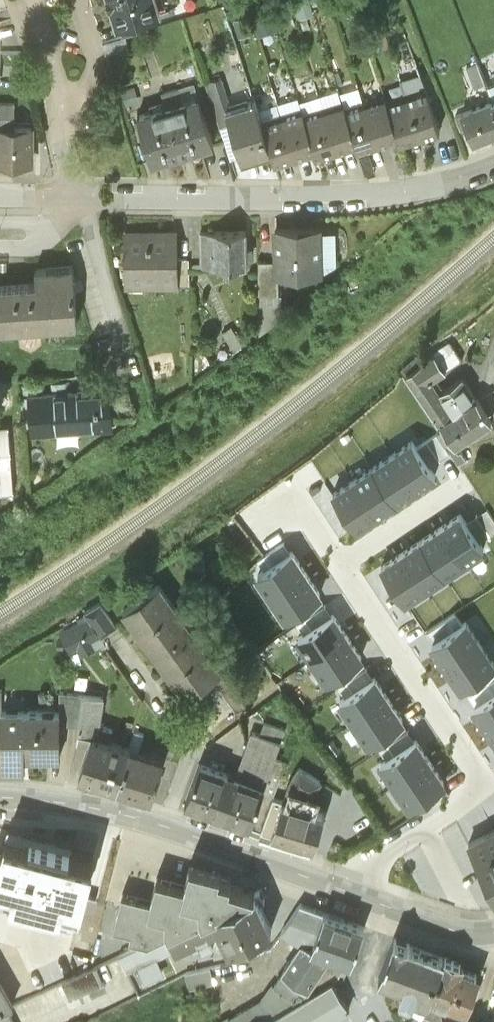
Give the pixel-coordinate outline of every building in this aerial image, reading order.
[(155,0),(112,0),(119,22),(158,10),(155,0)] [(478,58),(467,62),(473,80),(485,76),(478,58)] [(426,87),(406,93),(419,136),(439,129),(426,87)] [(399,142),(419,136),(406,93),(386,100),(398,138),(399,142)] [(378,144),(398,138),(386,100),(385,94),(365,100),(378,144)] [(199,97),(140,116),(154,161),(214,142),(199,97)] [(242,160),(272,151),(262,120),(255,97),(225,107),(242,160)] [(16,126),(16,100),(0,101),(0,162),(33,161),(33,126),(16,126)] [(358,149),(378,144),(365,100),(344,106),(356,144),(358,149)] [(337,150),(356,144),(344,106),(343,101),(324,107),(337,150)] [(493,133),(493,104),(493,101),(455,117),(460,128),(466,126),(473,141),(493,133)] [(317,156),(337,150),(324,107),(303,113),(315,151),(317,156)] [(296,156),(315,151),(303,113),(302,108),(283,114),(296,156)] [(275,163),(296,156),(283,114),(262,120),(272,151),(275,163)] [(319,228),(277,230),(278,263),(278,275),(321,274),(320,266),(319,235),(319,228)] [(176,232),(128,233),(130,286),(177,285),(177,260),(176,232)] [(243,232),(206,233),(207,267),(243,266),(243,260),(248,260),(248,249),(244,249),(243,232)] [(333,235),(319,235),(320,266),(334,265),(333,235)] [(190,260),(177,260),(177,285),(190,285),(190,260)] [(278,275),(278,263),(262,263),(263,295),(278,295),(278,275)] [(78,321),(74,267),(35,269),(36,283),(0,285),(0,328),(78,321)] [(433,356),(435,359),(444,374),(460,363),(449,346),(433,356)] [(421,369),(425,366),(417,359),(403,373),(408,379),(422,370),(421,369)] [(408,379),(434,418),(447,409),(440,397),(431,385),(445,376),(444,374),(435,359),(425,366),(421,369),(422,370),(408,379)] [(461,383),(440,397),(447,409),(434,418),(440,428),(441,427),(475,405),(461,383)] [(114,388),(81,390),(83,426),(117,424),(114,388)] [(81,390),(30,394),(32,430),(83,426),(81,390)] [(477,404),(475,405),(441,427),(443,430),(456,449),(491,426),(477,404)] [(10,424),(0,425),(0,491),(15,490),(10,424)] [(456,449),(443,430),(439,432),(460,466),(466,462),(462,454),(459,455),(456,449)] [(349,433),(340,438),(344,444),(353,438),(349,433)] [(451,454),(438,435),(427,442),(439,462),(451,454)] [(392,453),(416,491),(434,479),(428,469),(415,449),(410,441),(392,453)] [(439,462),(427,442),(415,449),(428,469),(439,462)] [(372,466),(396,503),(416,491),(392,453),(372,466)] [(352,479),(376,516),(396,503),(372,466),(352,479)] [(332,492),(356,529),(376,516),(352,479),(332,492)] [(487,510),(476,517),(489,536),(493,533),(493,522),(487,510)] [(440,529),(466,567),(487,553),(480,543),(467,523),(461,515),(440,529)] [(489,536),(476,517),(467,523),(480,543),(489,536)] [(421,542),(447,580),(466,567),(440,529),(421,542)] [(401,555),(427,593),(447,580),(421,542),(401,555)] [(291,552),(286,544),(264,558),(257,562),(263,570),(291,552)] [(263,570),(255,575),(270,598),(309,573),(293,550),(291,552),(263,570)] [(381,568),(407,606),(427,593),(401,555),(381,568)] [(309,573),(270,598),(285,621),(293,616),(321,598),(324,596),(309,573)] [(190,630),(158,586),(123,612),(155,655),(190,630)] [(326,606),(321,598),(293,616),(298,624),(326,606)] [(101,637),(103,639),(116,629),(100,605),(86,615),(88,618),(101,637)] [(331,614),(326,606),(298,624),(303,632),(331,614)] [(331,614),(295,638),(311,661),(350,636),(334,612),(331,614)] [(455,617),(455,616),(446,622),(426,635),(431,643),(460,624),(455,617)] [(101,637),(88,618),(61,631),(71,653),(78,650),(82,657),(95,651),(91,642),(101,637)] [(431,643),(428,645),(444,669),(482,643),(467,619),(460,624),(431,643)] [(221,673),(190,630),(155,655),(186,698),(212,679),(221,673)] [(350,636),(311,661),(326,684),(342,674),(361,661),(365,659),(350,636)] [(444,669),(459,691),(462,689),(490,670),(493,667),(493,660),(482,643),(444,669)] [(367,669),(361,661),(342,674),(347,682),(367,669)] [(234,713),(259,696),(237,662),(221,673),(212,679),(234,713)] [(373,678),(367,669),(347,682),(339,688),(345,696),(373,678)] [(490,670),(462,689),(467,698),(493,681),(493,676),(490,670)] [(345,696),(337,701),(352,724),(391,699),(376,676),(373,678),(345,696)] [(467,698),(473,707),(493,693),(493,681),(467,698)] [(102,720),(103,693),(82,692),(81,719),(102,720)] [(470,708),(485,732),(493,726),(493,693),(470,708)] [(391,699),(352,724),(366,747),(374,742),(402,724),(406,722),(391,699)] [(27,758),(27,712),(2,711),(1,771),(26,771),(27,758)] [(61,711),(27,712),(27,758),(61,758),(61,711)] [(408,732),(402,724),(374,742),(380,751),(408,732)] [(253,733),(237,777),(239,778),(238,781),(264,790),(275,760),(285,732),(266,725),(262,738),(253,733)] [(485,732),(493,745),(493,726),(485,732)] [(413,740),(408,732),(380,751),(385,758),(413,740)] [(79,776),(117,787),(129,749),(91,736),(79,776)] [(413,740),(377,763),(393,787),(432,762),(416,738),(413,740)] [(334,741),(326,747),(334,757),(341,752),(334,741)] [(165,761),(129,749),(117,787),(152,798),(165,761)] [(275,760),(264,790),(274,793),(285,763),(275,760)] [(444,781),(432,762),(393,787),(405,806),(413,801),(441,783),(444,781)] [(225,776),(203,768),(190,804),(251,826),(264,790),(238,781),(239,778),(237,777),(226,773),(225,776)] [(285,794),(288,795),(289,791),(297,794),(303,785),(314,793),(322,782),(300,769),(288,783),(285,794)] [(449,795),(441,783),(413,801),(421,813),(449,795)] [(285,804),(274,801),(261,838),(310,854),(322,818),(315,815),(319,801),(297,794),(289,791),(288,795),(285,804)] [(0,861),(0,890),(14,894),(13,897),(58,908),(59,906),(80,911),(93,860),(70,854),(72,845),(8,829),(0,861)] [(468,846),(493,898),(493,833),(468,846)] [(200,911),(204,918),(212,914),(254,894),(225,887),(226,882),(215,879),(216,874),(193,868),(187,889),(185,898),(202,902),(200,911)] [(185,898),(187,889),(159,882),(154,902),(152,910),(170,915),(167,928),(169,934),(204,918),(200,911),(202,902),(185,898)] [(254,894),(212,914),(224,940),(228,949),(273,928),(259,898),(262,897),(259,892),(254,894)] [(152,910),(154,902),(123,896),(115,928),(132,933),(131,939),(149,943),(169,934),(167,928),(170,915),(152,910)] [(312,947),(326,915),(301,906),(282,935),(301,946),(303,943),(312,947)] [(204,949),(224,940),(212,914),(204,918),(169,934),(177,950),(200,939),(204,949)] [(366,929),(326,915),(313,948),(312,952),(330,959),(352,967),(366,929)] [(128,973),(177,950),(169,934),(149,943),(120,956),(128,973)] [(312,947),(303,943),(301,946),(285,973),(310,990),(330,959),(312,952),(313,948),(312,947)] [(444,961),(396,943),(383,978),(404,986),(401,997),(401,1000),(406,1003),(411,1003),(414,1001),(415,997),(428,1002),(430,996),(438,977),(444,961)] [(464,964),(445,957),(444,961),(438,977),(430,996),(442,1000),(468,1010),(482,975),(463,967),(464,964)] [(211,969),(187,973),(191,988),(215,982),(211,969)] [(285,973),(276,986),(273,984),(262,999),(231,1019),(229,1016),(220,1021),(264,1021),(267,1020),(306,995),(310,990),(285,973)] [(267,1020),(268,1021),(331,1021),(351,1009),(332,979),(306,995),(267,1020)] [(6,1007),(13,1004),(0,981),(0,1010),(6,1007)] [(430,996),(428,1002),(414,1020),(417,1021),(439,1021),(443,1015),(442,1000),(430,996)] [(0,1010),(0,1021),(14,1021),(6,1007),(0,1010)]
